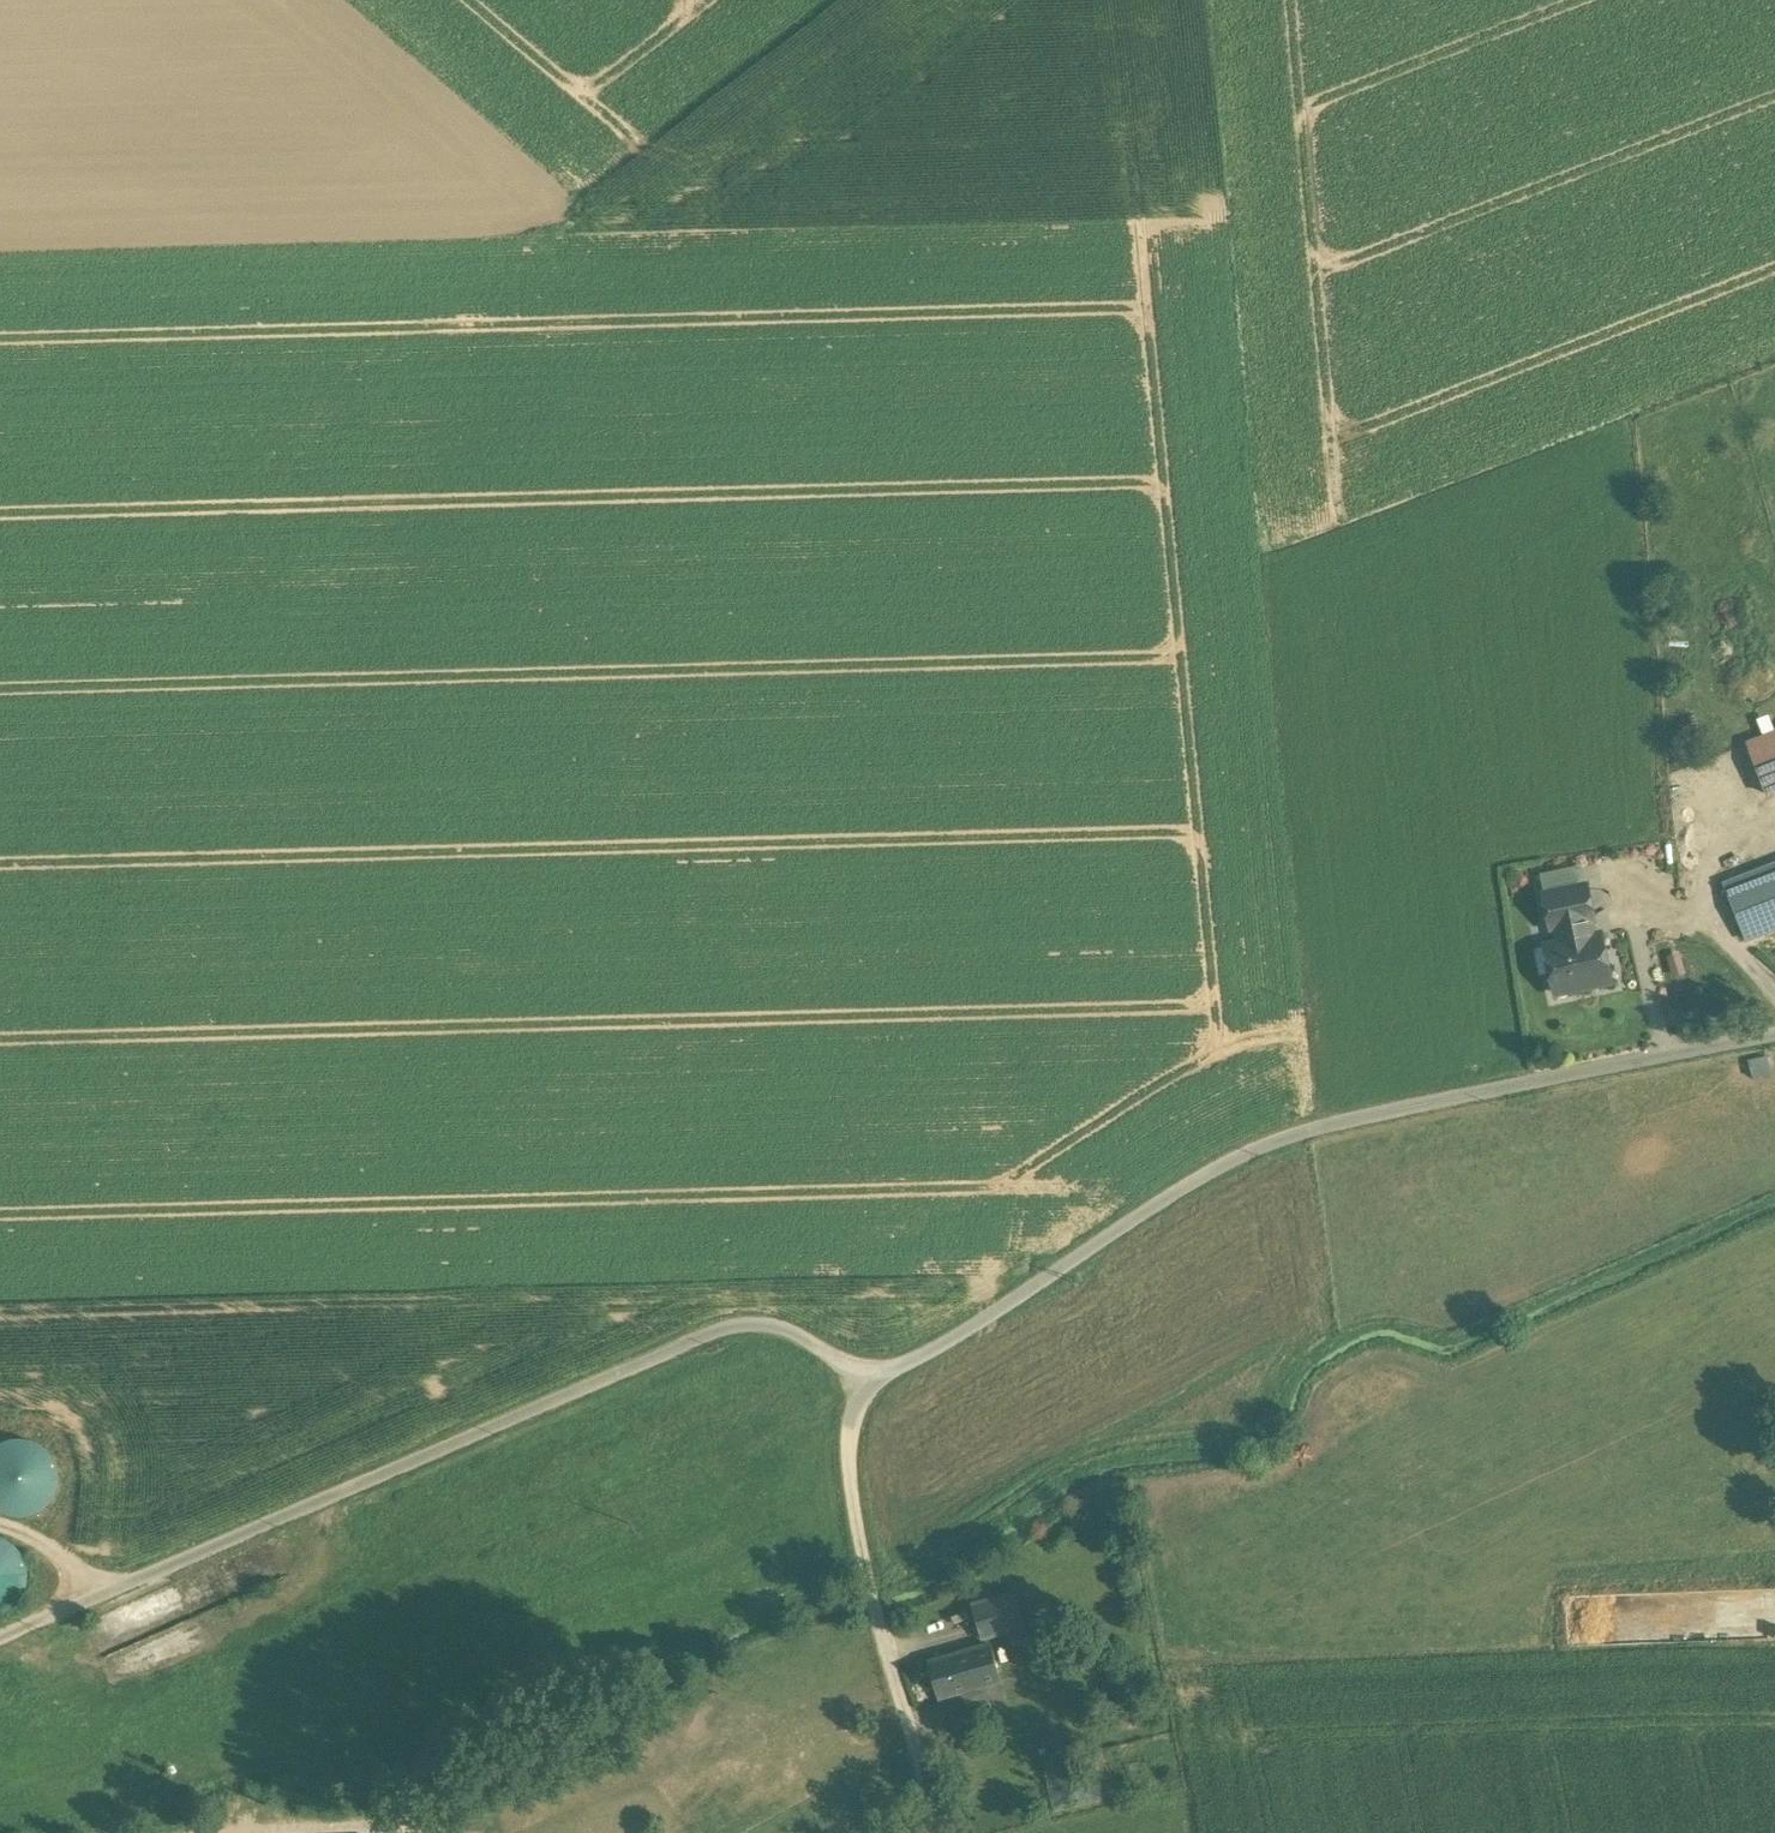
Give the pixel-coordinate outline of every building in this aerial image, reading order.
[(1748,744),(1767,794),(1774,791),(1774,733),(1748,744)] [(1725,883),(1748,940),(1774,929),(1774,863),(1725,883)] [(1588,886),(1545,895),(1552,928),(1558,927),(1590,920),(1594,919),(1588,886)] [(1590,920),(1558,927),(1561,943),(1593,936),(1590,920)] [(1561,943),(1552,945),(1557,965),(1552,972),(1556,993),(1611,981),(1601,934),(1593,936),(1561,943)] [(1557,965),(1552,945),(1539,947),(1545,974),(1552,972),(1557,965)] [(1670,974),(1685,970),(1680,949),(1665,953),(1670,974)] [(50,1506),(42,1436),(0,1441),(0,1511),(50,1506)] [(25,1575),(22,1560),(13,1547),(0,1539),(0,1612),(1,1611),(14,1603),(22,1590),(25,1575)] [(1015,1592),(973,1604),(983,1639),(1024,1627),(1015,1592)] [(992,1644),(929,1661),(940,1698),(1002,1681),(992,1644)] [(1109,1798),(1095,1744),(1062,1752),(1056,1728),(1036,1733),(1056,1811),(1109,1798)]
